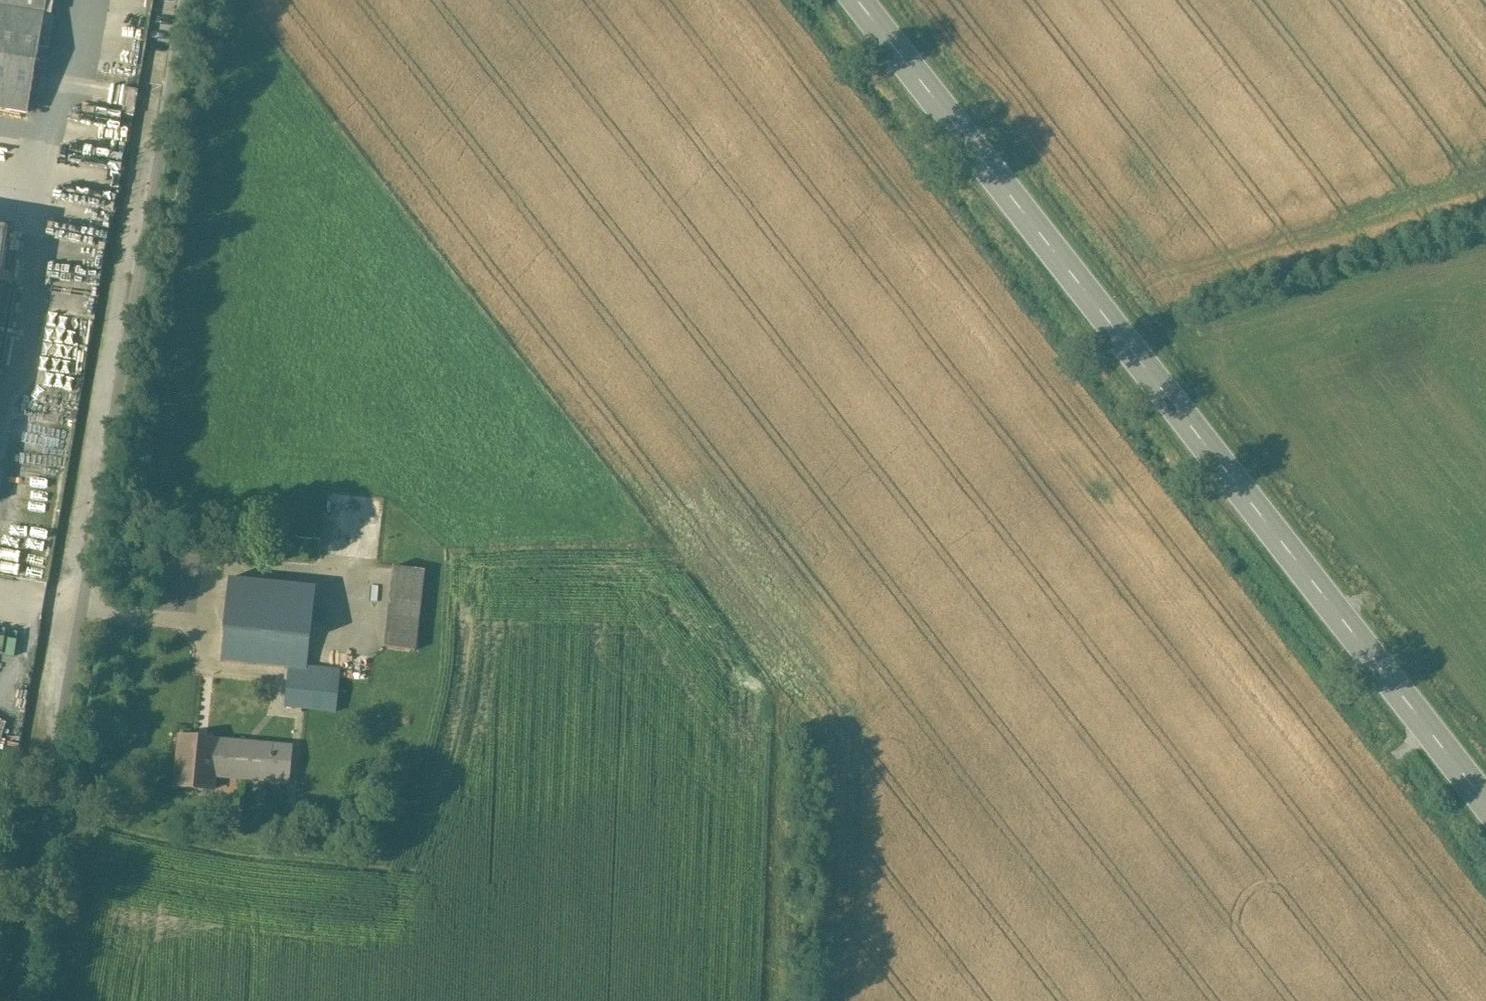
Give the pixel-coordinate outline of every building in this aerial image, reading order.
[(27,113),(47,0),(0,0),(0,108),(27,113)] [(424,571),(394,567),(385,648),(415,651),(424,571)] [(316,588),(229,579),(224,631),(225,631),(310,640),(311,640),(316,588)] [(310,640),(225,631),(222,659),(291,667),(286,706),(335,712),(339,681),(316,679),(317,670),(307,669),(310,640)] [(292,747),(217,741),(181,737),(176,787),(213,791),(214,777),(289,784),(288,785),(289,785),(293,747),(292,746),(292,747)] [(372,827),(361,826),(359,842),(370,843),(372,827)]
